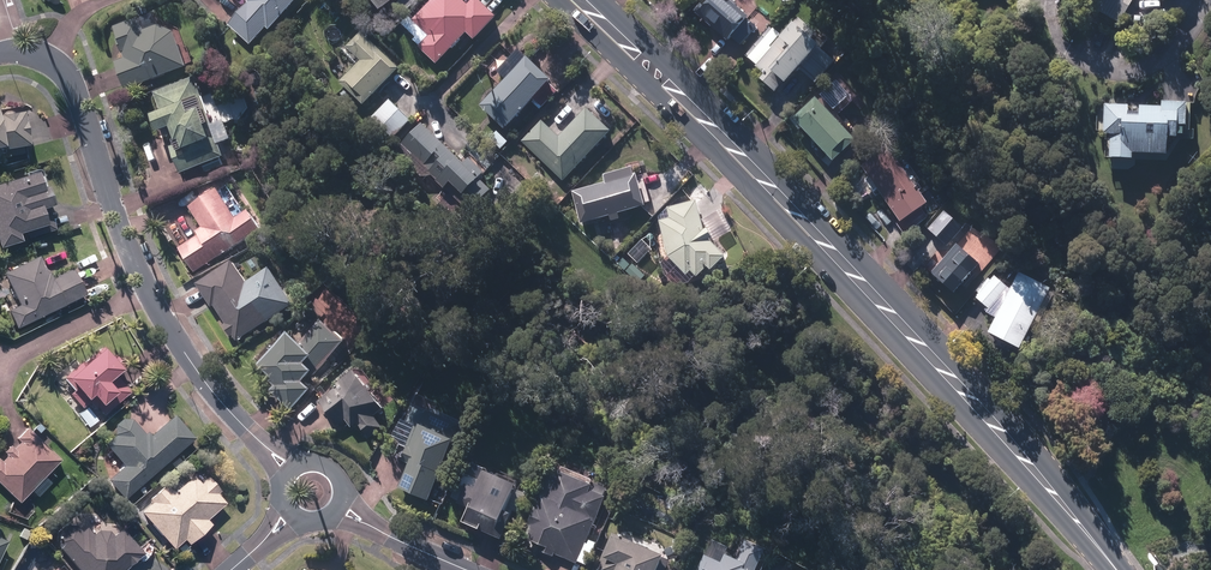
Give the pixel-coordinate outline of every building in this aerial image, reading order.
[(251,46),(267,28),(271,32),(299,0),(246,0),(250,3),(229,26),(251,46)] [(383,11),(397,0),(374,0),(383,11)] [(404,16),(419,0),(403,0),(395,8),(404,16)] [(438,66),(468,34),(476,41),(498,18),(479,0),(475,0),(469,7),(462,0),(434,0),(414,21),(411,19),(405,25),(418,39),(425,32),(431,37),(420,48),(438,66)] [(730,0),(701,0),(699,2),(707,9),(700,17),(730,42),(734,38),(743,46),(758,28),(749,20),(750,18),(730,0)] [(1122,24),(1136,0),(1101,0),(1096,9),(1122,24)] [(764,80),(779,94),(789,83),(792,86),(804,72),(818,84),(837,62),(823,51),(826,48),(825,47),(828,43),(801,18),(784,38),(781,35),(771,46),(773,49),(757,67),(767,76),(764,80)] [(117,64),(127,92),(189,69),(175,33),(160,26),(146,31),(141,19),(116,28),(127,60),(117,64)] [(378,34),(384,39),(391,32),(385,26),(378,34)] [(343,85),(366,107),(401,70),(363,35),(349,50),(363,63),(343,85)] [(484,108),(508,131),(534,104),(541,110),(559,91),(552,85),(554,83),(529,60),(521,53),(515,59),(513,57),(499,72),(508,81),(484,108)] [(427,81),(432,87),(438,81),(433,76),(427,81)] [(157,118),(163,135),(174,131),(175,135),(172,136),(176,147),(172,148),(182,176),(204,168),(206,174),(225,168),(222,161),(226,160),(219,139),(215,141),(201,101),(204,100),(197,81),(156,95),(163,116),(157,118)] [(796,120),(838,164),(860,143),(818,99),(796,120)] [(374,119),(395,139),(411,121),(390,101),(374,119)] [(1130,104),(1107,104),(1107,135),(1114,135),(1114,159),(1137,159),(1137,154),(1173,154),(1173,137),(1182,137),(1182,135),(1187,135),(1187,126),(1190,126),(1190,101),(1163,101),(1163,105),(1142,105),(1142,116),(1130,116),(1130,104)] [(523,142),(566,183),(613,134),(588,110),(561,139),(543,121),(523,142)] [(3,152),(4,159),(23,157),(21,150),(27,149),(22,116),(0,119),(0,152),(3,152)] [(429,173),(473,214),(494,192),(481,180),(487,174),(472,160),(466,166),(423,125),(403,146),(431,171),(429,173)] [(491,139),(502,150),(509,143),(497,132),(491,139)] [(889,149),(863,168),(902,222),(897,226),(905,236),(929,219),(923,211),(930,206),(889,149)] [(574,193),(583,226),(648,208),(640,177),(637,178),(634,169),(606,176),(608,185),(574,193)] [(532,178),(543,187),(547,183),(536,174),(532,178)] [(0,250),(54,233),(48,211),(53,209),(47,191),(41,192),(36,177),(0,188),(0,249),(0,250)] [(181,249),(196,274),(264,232),(252,213),(238,221),(219,191),(191,209),(204,230),(198,234),(200,238),(181,249)] [(563,203),(568,207),(573,201),(568,197),(563,203)] [(662,222),(661,222),(670,258),(688,277),(693,273),(699,279),(709,269),(713,273),(728,258),(712,241),(715,240),(709,229),(705,232),(698,202),(668,209),(670,214),(660,216),(662,222)] [(931,230),(950,247),(966,229),(947,212),(931,230)] [(585,232),(591,238),(597,231),(591,225),(585,232)] [(932,275),(956,295),(963,286),(967,289),(976,279),(973,277),(982,266),(958,245),(932,275)] [(1013,256),(1022,265),(1029,257),(1020,248),(1013,256)] [(246,254),(250,261),(259,256),(255,250),(246,254)] [(9,312),(17,330),(85,298),(73,272),(52,282),(49,276),(47,277),(39,260),(4,276),(19,307),(9,312)] [(235,337),(239,343),(272,322),(235,263),(199,287),(213,309),(216,307),(227,325),(225,326),(233,338),(235,337)] [(995,278),(991,282),(988,280),(977,293),(979,295),(976,299),(990,311),(988,314),(997,319),(989,333),(1023,351),(1054,292),(1020,274),(1012,291),(995,277),(995,278)] [(324,323),(302,346),(291,335),(260,367),(273,380),(270,383),(276,389),(272,393),(292,412),(312,391),(304,384),(315,373),(316,375),(347,344),(339,335),(338,336),(333,332),(324,323)] [(81,363),(63,378),(73,391),(68,395),(80,408),(88,402),(93,409),(96,407),(102,415),(128,392),(114,376),(120,371),(120,370),(111,359),(101,347),(100,346),(81,363)] [(365,382),(364,383),(358,374),(341,385),(343,388),(322,402),(339,427),(349,421),(354,429),(360,425),(370,440),(385,430),(377,417),(386,412),(365,382)] [(77,415),(88,428),(97,421),(86,408),(77,415)] [(414,424),(404,446),(409,448),(404,460),(410,463),(399,486),(429,499),(462,425),(427,409),(419,427),(414,424)] [(60,427),(68,420),(62,415),(55,422),(60,427)] [(107,480),(124,498),(193,437),(173,415),(149,436),(146,432),(144,434),(130,419),(121,418),(114,425),(113,434),(114,435),(104,444),(123,465),(107,480)] [(33,429),(38,434),(43,429),(37,424),(33,429)] [(19,503),(59,460),(25,428),(15,439),(19,442),(12,450),(9,447),(3,453),(6,456),(0,462),(0,486),(19,503)] [(466,486),(460,501),(471,506),(465,520),(502,536),(513,510),(507,507),(518,483),(485,468),(481,479),(467,473),(462,485),(466,486)] [(549,473),(540,495),(544,497),(539,508),(537,507),(529,524),(531,525),(526,537),(541,543),(539,548),(554,555),(556,552),(578,562),(579,559),(607,495),(605,494),(607,487),(593,481),(592,482),(561,468),(557,476),(549,473)] [(139,512),(172,549),(182,539),(187,545),(209,525),(205,520),(224,503),(215,494),(218,491),(206,477),(198,484),(191,475),(171,493),(164,485),(147,499),(150,502),(139,512)] [(119,504),(124,511),(130,506),(125,499),(119,504)] [(137,511),(132,505),(125,511),(130,517),(137,511)] [(46,537),(54,531),(48,525),(41,531),(46,537)] [(54,542),(79,569),(124,569),(143,554),(121,529),(112,536),(108,531),(97,530),(92,535),(86,527),(81,532),(75,526),(63,525),(55,531),(54,542)] [(17,536),(23,540),(28,531),(21,528),(17,536)] [(671,561),(667,559),(669,556),(613,532),(596,569),(667,569),(671,561)] [(721,561),(705,553),(698,569),(756,569),(766,548),(745,539),(736,558),(725,553),(721,561)]
